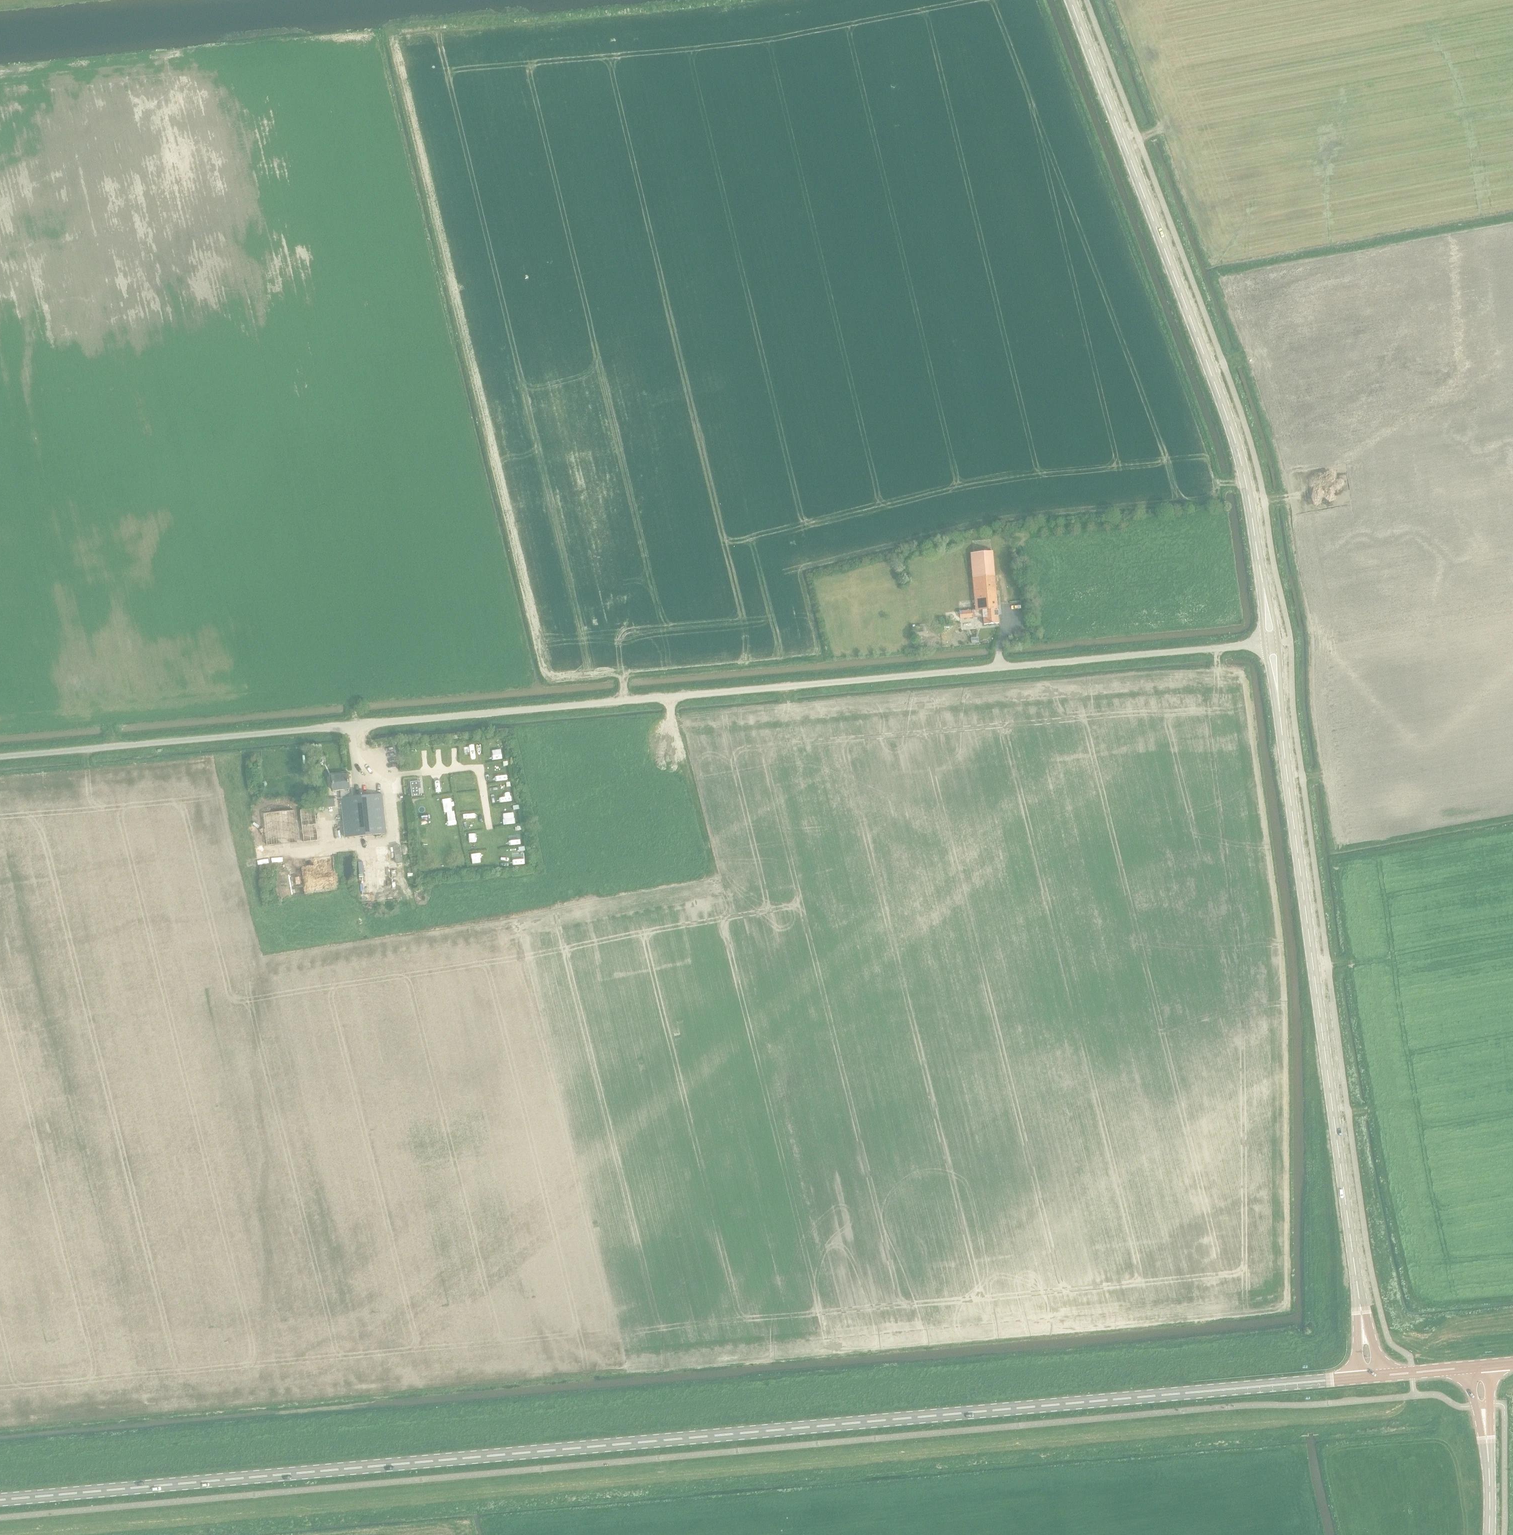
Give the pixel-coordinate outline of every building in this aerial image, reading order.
[(992,549),(990,549),(989,537),(971,539),(972,551),(970,551),(975,610),(982,610),(984,624),(998,623),(992,549)] [(348,793),(350,793),(349,789),(350,789),(348,774),(332,776),(333,791),(340,790),(345,837),(386,833),(382,793),(348,797),(348,793)] [(264,813),(267,845),(318,840),(314,808),(264,813)]
